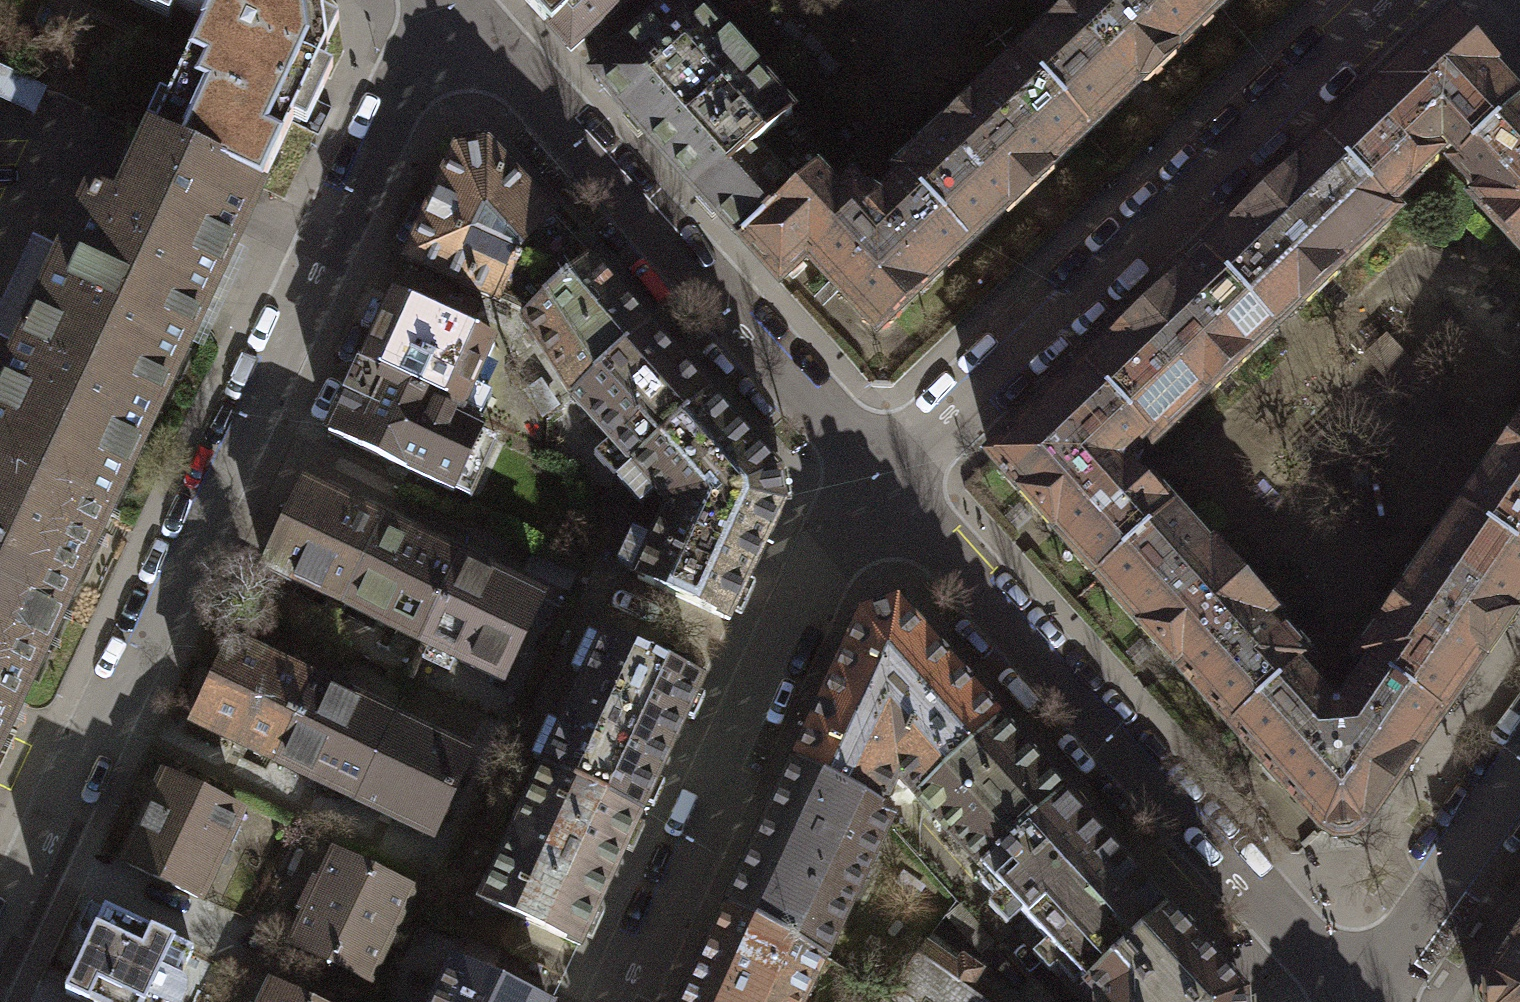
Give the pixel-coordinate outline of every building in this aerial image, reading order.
[(205,19),(148,140),(259,192),(296,100),(316,103),(332,68),(315,65),(336,22),(319,16),(318,0),(214,0),(205,19)] [(205,19),(214,0),(163,0),(205,19)] [(569,58),(633,0),(525,0),(569,58)] [(744,236),(812,172),(819,164),(793,118),(688,0),(686,0),(596,79),(744,236)] [(1084,132),(1214,13),(1202,0),(1078,0),(1019,55),(1084,132)] [(1214,13),(1228,0),(1202,0),(1214,13)] [(1441,139),(1461,160),(1519,105),(1489,74),(1495,68),(1450,23),(1325,143),(1386,207),(1436,160),(1428,152),(1441,139)] [(891,168),(901,181),(963,245),(1084,132),(1019,55),(891,168)] [(1461,160),(1454,168),(1481,195),(1471,204),(1519,254),(1519,107),(1519,105),(1461,160)] [(0,380),(0,750),(15,722),(181,356),(221,267),(259,192),(148,140),(120,208),(86,193),(80,207),(63,246),(14,350),(0,380)] [(1386,207),(1325,143),(1200,254),(1272,328),(1396,216),(1386,207)] [(450,154),(400,259),(521,312),(580,263),(480,150),(450,154)] [(812,172),(744,236),(783,277),(804,261),(875,333),(963,245),(901,181),(880,200),(861,196),(849,187),(836,195),(812,172)] [(63,246),(35,233),(0,308),(0,343),(14,350),(63,246)] [(1200,254),(1081,368),(1143,433),(1152,442),(1272,328),(1200,254)] [(520,322),(572,391),(642,333),(580,263),(521,312),(520,322)] [(490,341),(384,296),(326,427),(390,462),(455,495),(481,432),(458,420),(476,378),(490,341)] [(1382,330),(1358,352),(1423,422),(1447,400),(1382,330)] [(633,469),(706,402),(642,333),(572,391),(633,469)] [(1099,575),(1170,509),(1151,485),(1143,486),(1123,460),(1143,433),(1081,368),(993,459),(1099,575)] [(633,469),(668,500),(628,581),(727,622),(781,504),(774,474),(706,402),(633,469)] [(1460,512),(1519,553),(1519,425),(1460,512)] [(359,510),(299,484),(260,567),(498,682),(539,601),(487,574),(427,544),(359,510)] [(1099,575),(1225,730),(1299,665),(1308,656),(1272,622),(1275,613),(1212,543),(1206,548),(1170,509),(1099,575)] [(1460,512),(1356,661),(1362,665),(1438,718),(1519,596),(1519,553),(1460,512)] [(882,810),(892,777),(916,798),(1000,726),(901,608),(851,628),(787,766),(882,810)] [(538,771),(639,816),(699,682),(602,638),(599,643),(584,637),(570,670),(584,676),(561,728),(546,721),(531,755),(543,761),(538,771)] [(469,750),(230,639),(189,722),(248,751),(314,783),(382,816),(429,837),(469,750)] [(1438,718),(1362,665),(1342,704),(1324,704),(1299,665),(1225,730),(1315,829),(1327,835),(1343,835),(1355,827),(1438,718)] [(916,798),(976,864),(1070,804),(1000,726),(916,798)] [(883,825),(882,810),(787,766),(720,904),(823,961),(883,825)] [(639,816),(538,771),(479,903),(580,948),(639,816)] [(237,808),(165,772),(120,862),(193,898),(237,808)] [(1070,966),(1085,981),(1170,911),(1152,895),(1070,804),(976,864),(1070,966)] [(408,888),(337,853),(293,942),(365,977),(408,888)] [(105,904),(63,995),(77,1001),(146,1001),(176,937),(105,904)] [(680,1001),(803,1001),(823,961),(720,904),(680,1001)] [(1085,981),(1097,996),(1097,1001),(1246,1001),(1246,993),(1170,911),(1085,981)] [(1491,975),(1482,978),(1474,991),(1475,1001),(1519,1001),(1519,934),(1491,975)] [(968,989),(975,974),(958,957),(947,964),(927,943),(881,1001),(986,1001),(968,989)] [(454,963),(436,1001),(538,1001),(454,963)] [(271,984),(263,1001),(311,1001),(271,984)]
